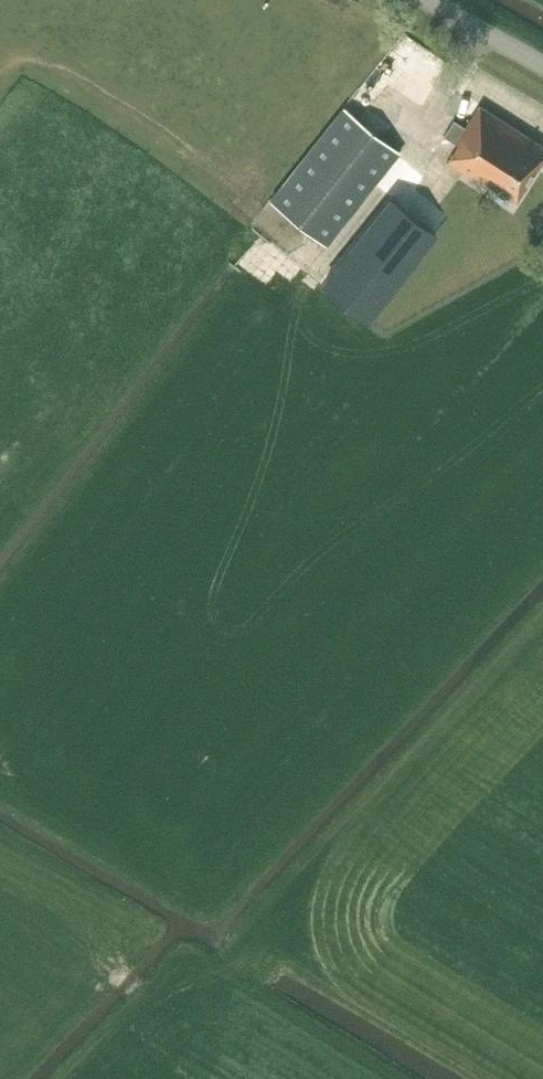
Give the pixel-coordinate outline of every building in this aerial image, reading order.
[(536,141),(479,105),(466,126),(454,119),(443,135),(455,142),(458,144),(446,161),(460,170),(461,169),(491,189),(493,186),(516,201),(542,158),(542,146),(536,141)] [(326,243),(399,151),(344,107),(271,199),(326,243)] [(435,232),(392,197),(322,284),(366,319),(435,232)]
